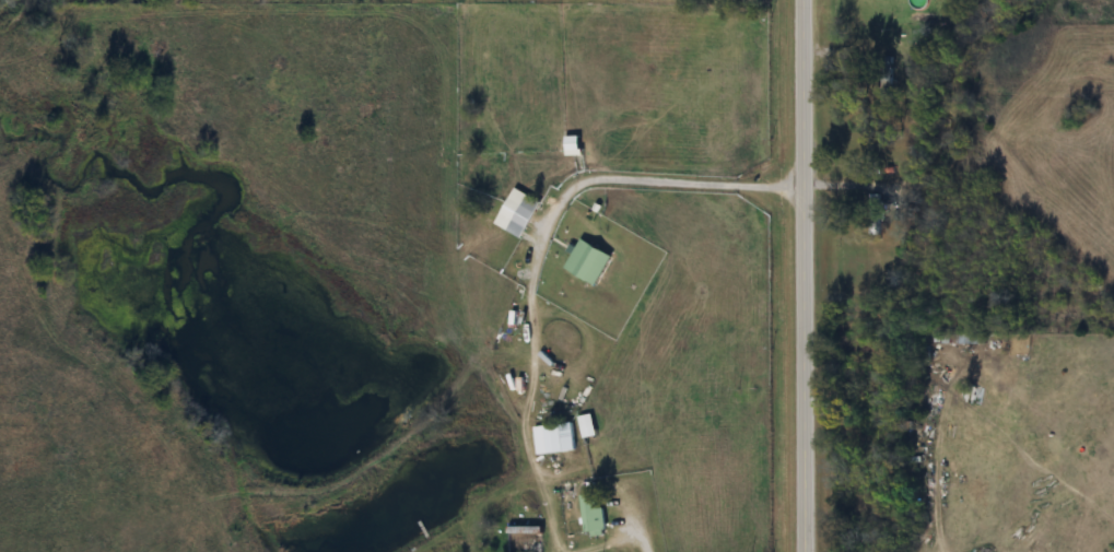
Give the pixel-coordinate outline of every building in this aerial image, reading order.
[(878,61),(878,100),(890,100),(890,61),(878,61)] [(579,150),(579,137),(566,137),(566,150),(579,150)] [(541,204),(516,188),(494,224),(520,239),(541,204)] [(878,196),(869,196),(869,237),(878,237),(878,196)] [(565,267),(596,286),(613,257),(583,238),(565,267)] [(597,436),(591,414),(578,418),(584,439),(597,436)] [(576,451),(573,423),(534,427),(537,455),(576,451)] [(604,536),(601,494),(582,496),(586,538),(604,536)]
